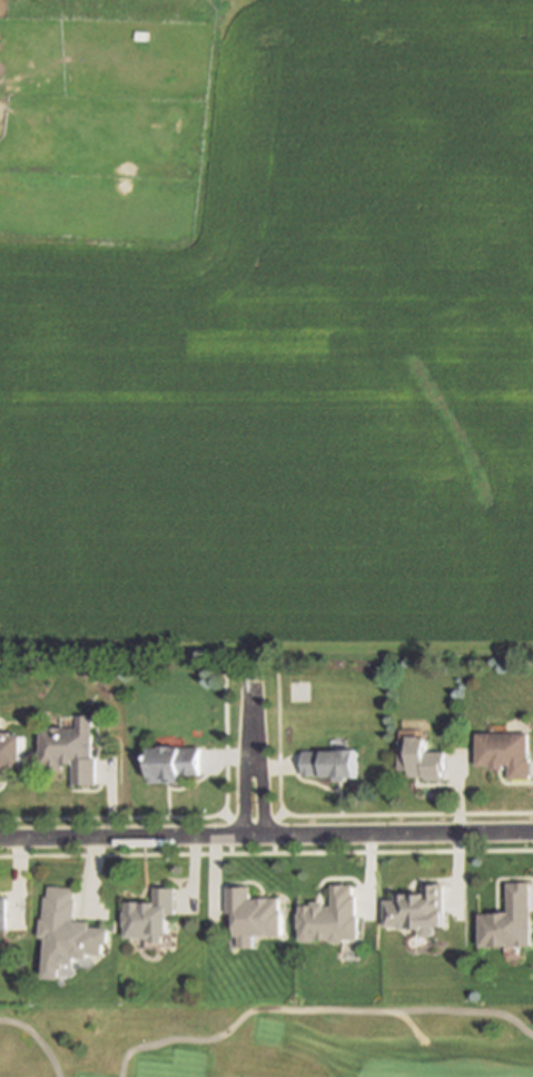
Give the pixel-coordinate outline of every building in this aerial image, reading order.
[(92,714),(92,726),(91,756),(97,756),(97,783),(91,783),(73,782),(75,761),(41,761),(42,726),(78,726),(78,714),(92,714)] [(12,763),(0,763),(0,727),(12,727),(12,733),(12,735),(18,735),(18,732),(26,732),(26,735),(26,763),(12,763)] [(524,731),(524,755),(526,755),(526,775),(524,775),(506,775),(506,763),(501,763),(501,765),(490,765),(490,763),(473,763),(473,731),(524,731)] [(420,735),(420,740),(420,748),(442,748),(441,768),(438,767),(438,773),(405,773),(405,767),(396,767),(396,747),(396,738),(403,738),(403,734),(420,735)] [(186,780),(152,780),(152,774),(151,745),(200,745),(200,774),(186,774),(186,780)] [(340,774),(340,777),(329,777),(329,774),(298,774),(298,746),(349,746),(349,774),(340,774)] [(476,943),(475,912),(485,912),(485,910),(504,910),(504,881),(526,880),(527,942),(476,943)] [(357,893),(357,900),(357,903),(357,937),(348,937),(346,940),(337,940),(334,937),(303,937),(303,903),(315,903),(315,900),(334,900),(334,893),(334,883),(354,883),(354,893),(357,893)] [(106,951),(91,951),(91,954),(80,954),(80,961),(66,960),(65,976),(47,975),(49,936),(45,934),(47,894),(51,894),(52,884),(69,885),(77,885),(77,898),(78,898),(77,919),(93,920),(92,924),(107,926),(106,951)] [(253,884),(253,898),(283,898),(283,932),(257,932),(257,944),(241,944),(241,932),(238,932),(238,920),(234,920),(234,912),(229,912),(229,884),(238,884),(253,884)] [(177,885),(177,912),(174,912),(174,929),(162,929),(162,936),(162,940),(152,940),(152,936),(128,936),(128,900),(157,900),(157,885),(174,885),(177,885)]
